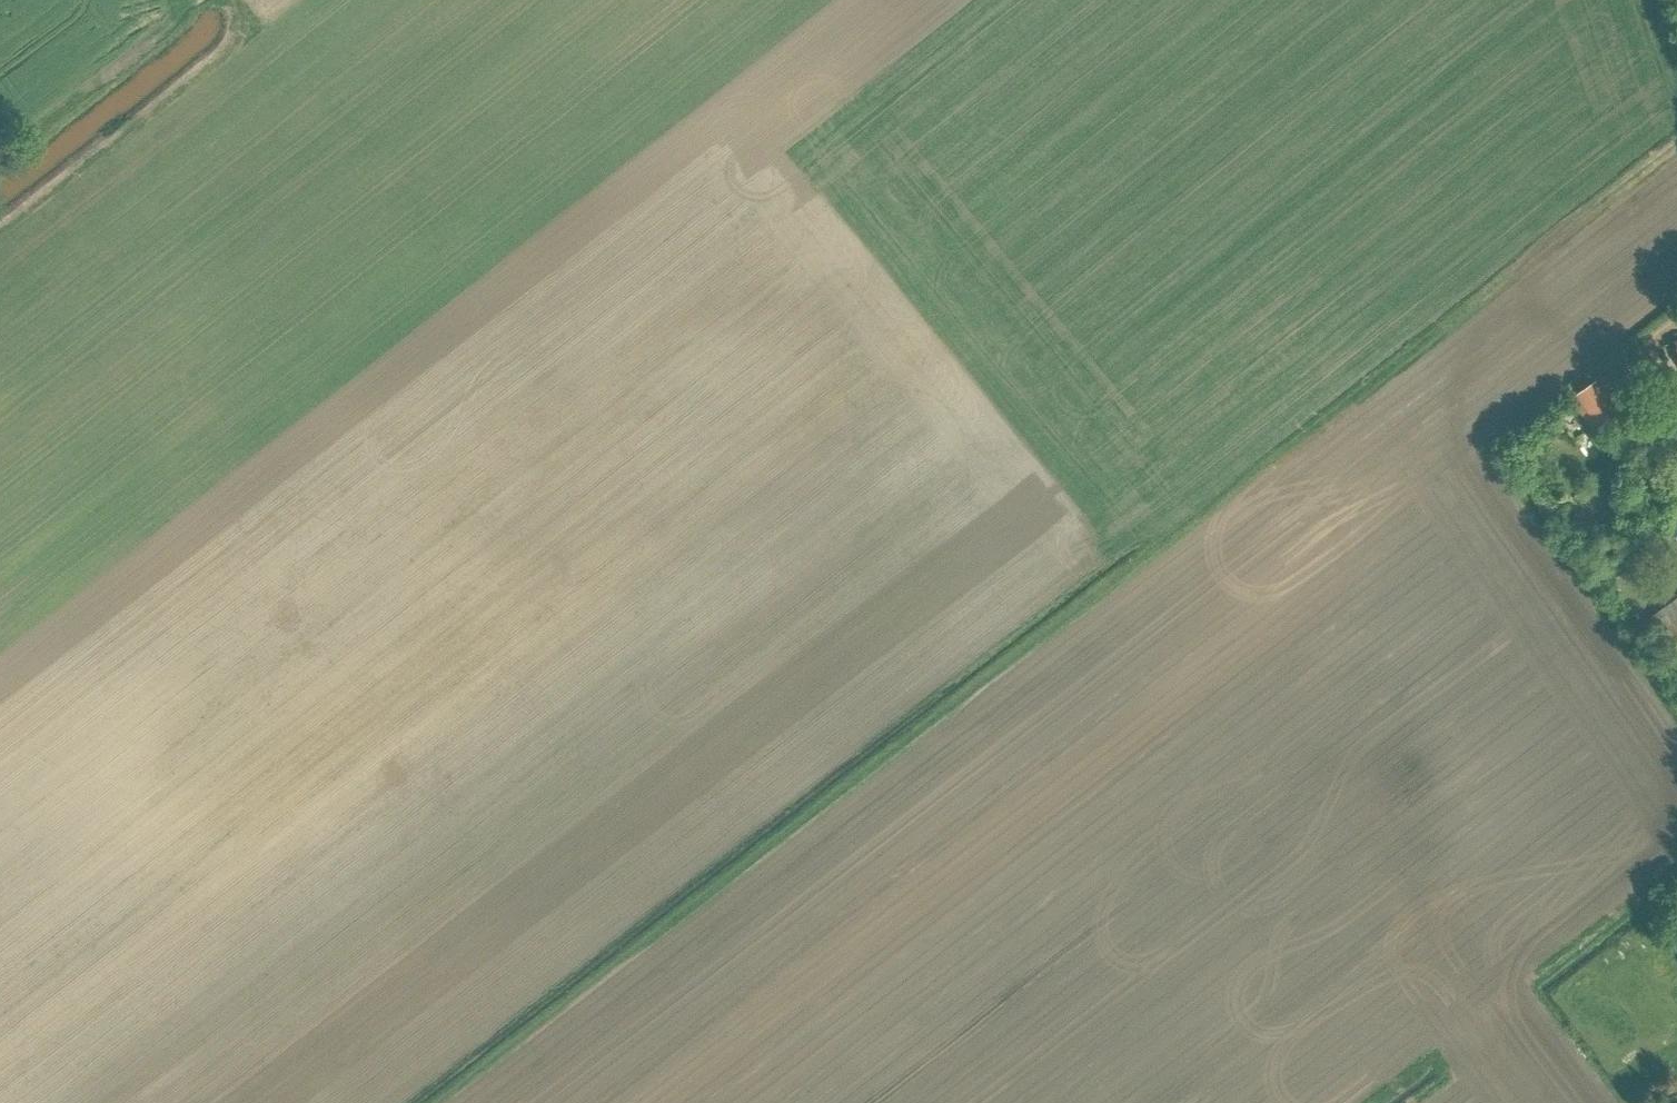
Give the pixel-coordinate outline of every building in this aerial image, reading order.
[(1614,371),(1574,390),(1594,431),(1634,411),(1614,371)] [(1676,642),(1676,593),(1648,615),(1672,646),(1676,642)]
